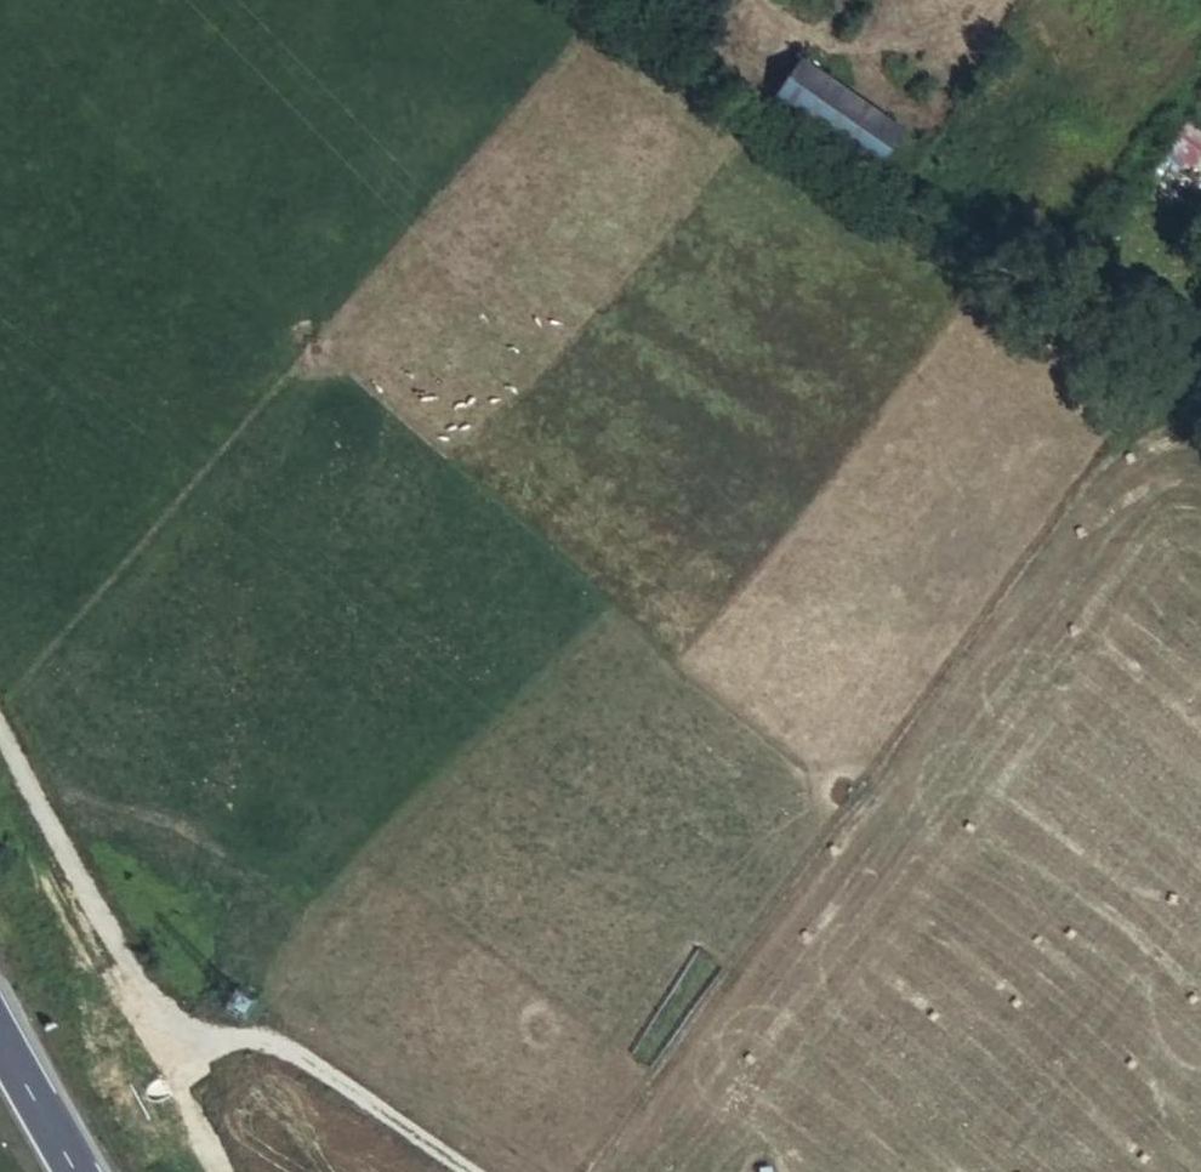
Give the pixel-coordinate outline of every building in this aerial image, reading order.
[(903,131),(805,60),(775,104),(872,174),(903,131)] [(1188,124),(1173,150),(1194,163),(1200,151),(1200,131),(1188,124)]
